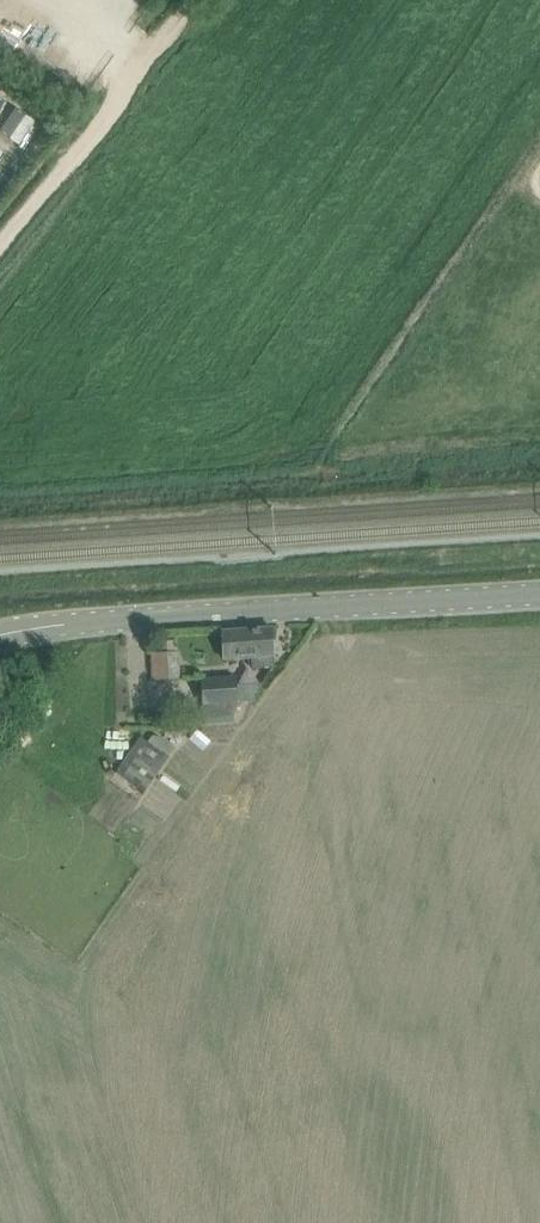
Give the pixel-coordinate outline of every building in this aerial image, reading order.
[(275,668),(274,655),(272,627),(222,630),(224,659),(252,657),(253,669),(275,668)] [(178,679),(178,675),(176,651),(152,652),(154,681),(178,679)] [(236,677),(202,679),(203,703),(237,701),(236,677)] [(197,730),(190,739),(203,750),(211,741),(197,730)] [(176,756),(169,765),(184,778),(191,768),(176,756)] [(120,776),(143,793),(157,775),(134,757),(120,776)]
